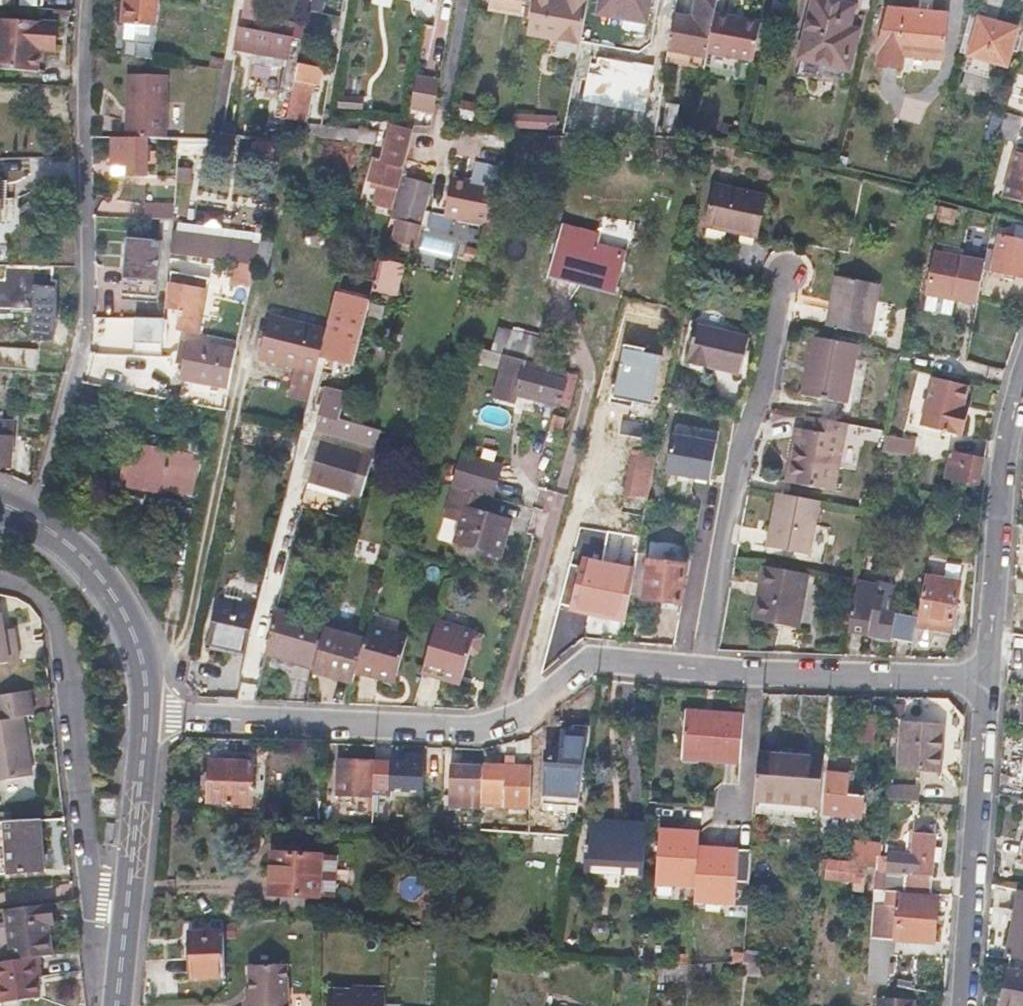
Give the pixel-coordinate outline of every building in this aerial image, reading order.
[(123,25),(153,27),(157,0),(125,0),(123,25)] [(290,78),(299,38),(289,35),(292,24),(260,12),(263,0),(244,0),(235,48),(284,57),(277,89),(288,91),(290,78)] [(529,17),(531,1),(525,0),(489,0),(487,11),(529,17)] [(647,3),(648,0),(599,0),(597,15),(644,22),(647,3)] [(686,46),(705,49),(711,13),(713,0),(693,0),(686,46)] [(853,49),(857,30),(847,28),(852,6),(828,0),(813,0),(800,57),(848,68),(853,49)] [(878,56),(878,63),(877,69),(899,71),(901,57),(940,60),(944,16),(880,10),(875,56),(878,56)] [(711,13),(705,49),(704,53),(737,59),(753,63),(761,22),(711,13)] [(958,53),(983,60),(1008,66),(1018,27),(968,15),(958,53)] [(37,70),(38,49),(38,40),(48,40),(49,21),(0,19),(0,68),(37,70)] [(57,22),(49,21),(48,40),(38,40),(38,49),(55,50),(57,22)] [(737,59),(704,53),(702,66),(735,72),(737,59)] [(295,79),(290,78),(288,91),(282,117),(303,121),(309,90),(306,90),(307,82),(316,83),(320,65),(299,61),(295,79)] [(129,138),(146,138),(164,138),(164,76),(126,75),(126,106),(129,106),(129,138)] [(438,82),(412,77),(405,111),(432,116),(438,82)] [(459,115),(469,117),(478,119),(480,106),(462,102),(459,115)] [(129,106),(126,106),(125,121),(120,121),(119,138),(129,138),(129,106)] [(659,128),(667,129),(674,131),(678,107),(662,106),(659,128)] [(1004,112),(1001,124),(998,136),(1013,140),(1020,117),(1004,112)] [(401,128),(389,125),(379,163),(368,160),(363,179),(376,182),(371,203),(391,209),(412,127),(402,125),(401,128)] [(562,151),(563,134),(534,133),(534,149),(562,151)] [(146,175),(146,138),(129,138),(119,138),(112,138),(112,168),(126,167),(126,176),(146,175)] [(176,138),(175,144),(175,149),(204,149),(204,138),(176,138)] [(1014,151),(1002,199),(1022,205),(1022,154),(1014,151)] [(402,175),(409,176),(416,178),(419,164),(406,160),(402,175)] [(111,176),(126,176),(126,167),(112,168),(111,176)] [(473,182),(472,182),(467,180),(449,175),(440,213),(485,225),(495,187),(478,183),(473,182)] [(468,175),(467,180),(472,182),(473,182),(478,183),(479,178),(468,175)] [(396,222),(391,243),(413,248),(427,187),(401,180),(391,221),(396,222)] [(715,187),(710,208),(705,229),(757,241),(766,199),(715,187)] [(144,216),(158,215),(170,215),(171,202),(144,203),(144,216)] [(170,215),(158,215),(158,233),(169,233),(169,229),(170,215)] [(594,232),(577,228),(560,223),(551,256),(571,262),(568,273),(611,283),(620,249),(592,241),(594,232)] [(247,242),(169,229),(169,233),(168,254),(251,267),(256,234),(249,233),(247,242)] [(755,247),(757,241),(705,229),(703,240),(724,245),(725,241),(755,247)] [(124,235),(123,250),(122,266),(126,266),(124,291),(153,293),(158,237),(124,235)] [(987,268),(992,269),(991,272),(1022,278),(1022,242),(997,237),(994,251),(984,250),(982,263),(981,267),(987,268)] [(981,267),(982,263),(932,253),(925,292),(927,292),(952,298),(975,303),(981,267)] [(548,267),(568,273),(571,262),(551,256),(548,267)] [(171,273),(170,288),(169,303),(178,305),(174,325),(196,330),(208,277),(171,273)] [(866,333),(871,308),(876,284),(835,275),(824,324),(866,333)] [(952,298),(927,292),(924,307),(949,313),(952,298)] [(331,324),(328,335),(325,346),(332,348),(331,353),(349,357),(359,317),(363,318),(367,304),(345,298),(338,325),(331,324)] [(59,339),(60,314),(34,313),(33,338),(59,339)] [(324,328),(268,314),(257,357),(298,367),(292,392),(307,396),(324,328)] [(137,340),(149,340),(162,339),(164,315),(136,316),(137,340)] [(135,352),(135,318),(92,318),(93,353),(135,352)] [(687,360),(714,366),(741,371),(747,337),(692,326),(687,360)] [(502,356),(536,365),(542,341),(496,329),(489,353),(502,356)] [(812,336),(806,365),(801,394),(844,402),(856,344),(812,336)] [(234,348),(211,343),(188,338),(180,376),(227,386),(234,348)] [(11,367),(12,353),(0,353),(0,366),(11,367)] [(561,372),(536,365),(502,356),(492,396),(514,401),(517,392),(557,402),(562,380),(558,379),(561,372)] [(917,425),(929,428),(960,436),(964,416),(959,414),(961,403),(966,381),(931,371),(917,425)] [(967,405),(961,403),(959,414),(964,416),(967,405)] [(564,419),(558,418),(552,416),(546,442),(557,444),(564,419)] [(804,430),(799,429),(795,428),(785,481),(833,490),(846,424),(807,416),(804,430)] [(140,421),(127,418),(125,430),(138,432),(140,421)] [(338,420),(336,428),(334,435),(371,445),(375,431),(338,420)] [(7,468),(10,424),(0,424),(0,467),(7,468)] [(714,484),(724,443),(675,432),(666,473),(714,484)] [(884,437),(881,452),(910,457),(913,442),(884,437)] [(394,443),(379,439),(373,464),(388,467),(394,443)] [(350,493),(352,483),(358,455),(320,445),(310,483),(305,482),(299,507),(327,514),(334,490),(350,493)] [(17,472),(22,474),(28,477),(37,453),(26,448),(17,472)] [(133,450),(132,456),(130,461),(124,461),(121,477),(126,478),(126,481),(193,495),(198,468),(162,461),(163,456),(133,450)] [(948,454),(946,466),(944,479),(976,485),(980,459),(948,454)] [(370,457),(358,455),(352,483),(363,485),(370,457)] [(452,488),(492,498),(500,467),(461,456),(452,488)] [(647,499),(652,500),(658,501),(662,481),(651,478),(647,499)] [(492,498),(452,488),(443,519),(458,523),(465,525),(460,546),(483,552),(494,514),(488,512),(492,498)] [(776,494),(771,520),(766,547),(808,554),(818,501),(776,494)] [(499,533),(503,517),(494,514),(483,552),(501,557),(506,535),(499,533)] [(510,519),(503,517),(499,533),(506,535),(510,519)] [(453,545),(460,546),(465,525),(458,523),(453,545)] [(598,571),(588,611),(587,614),(623,622),(633,568),(600,560),(598,571)] [(661,599),(660,603),(660,607),(676,609),(677,601),(681,602),(685,565),(647,560),(644,598),(661,599)] [(555,603),(588,611),(598,571),(582,567),(566,563),(555,603)] [(763,566),(759,593),(754,619),(797,627),(807,574),(763,566)] [(924,575),(916,617),(915,622),(949,628),(958,583),(924,575)] [(1022,598),(1022,578),(1014,577),(1013,596),(1022,598)] [(915,622),(916,617),(877,610),(879,598),(873,596),(876,584),(857,581),(847,631),(889,640),(889,638),(912,641),(915,622)] [(245,653),(250,632),(255,611),(217,600),(206,643),(245,653)] [(316,665),(325,629),(327,624),(275,610),(265,651),(316,665)] [(6,647),(4,633),(2,612),(0,612),(0,664),(17,662),(14,646),(6,647)] [(480,634),(436,622),(422,673),(463,684),(472,652),(475,653),(478,651),(482,637),(480,634)] [(409,637),(368,627),(365,639),(356,673),(397,684),(409,637)] [(365,639),(325,629),(316,665),(315,670),(354,680),(356,673),(365,639)] [(13,632),(4,633),(6,647),(14,646),(13,632)] [(14,692),(0,694),(0,780),(29,777),(21,717),(31,716),(28,690),(14,692)] [(744,717),(715,714),(686,712),(682,756),(741,761),(744,717)] [(901,723),(900,745),(898,767),(936,770),(940,725),(901,723)] [(373,763),(372,787),(372,789),(422,791),(424,757),(417,757),(416,764),(373,763)] [(753,818),(784,820),(816,823),(821,762),(757,758),(753,818)] [(364,787),(372,787),(373,763),(373,760),(338,760),(338,780),(364,781),(364,787)] [(209,804),(231,804),(252,804),(252,762),(209,762),(209,804)] [(480,800),(481,792),(481,772),(481,767),(448,765),(446,803),(480,804),(480,800)] [(480,800),(491,800),(502,801),(502,808),(531,809),(532,769),(503,768),(503,773),(481,772),(481,792),(480,800)] [(858,817),(859,806),(860,795),(850,794),(845,794),(846,774),(826,773),(823,815),(858,817)] [(884,798),(901,799),(917,800),(918,784),(885,782),(884,798)] [(5,831),(6,847),(8,874),(44,872),(40,819),(5,821),(5,831)] [(903,891),(916,892),(929,892),(932,861),(937,861),(939,847),(933,847),(934,826),(912,824),(910,854),(888,853),(886,872),(904,874),(903,891)] [(646,828),(617,827),(589,826),(586,875),(644,878),(646,828)] [(654,884),(695,888),(698,852),(699,837),(658,834),(654,884)] [(562,854),(562,837),(532,836),(532,854),(562,854)] [(880,845),(865,843),(849,841),(830,839),(827,862),(859,866),(875,866),(876,858),(879,858),(880,845)] [(338,856),(276,851),(273,892),(336,897),(338,856)] [(694,902),(713,904),(732,905),(732,912),(743,912),(747,859),(736,858),(736,855),(698,852),(695,888),(694,894),(694,902)] [(654,891),(694,894),(695,888),(654,884),(654,891)] [(888,957),(891,957),(894,957),(895,942),(932,945),(935,899),(901,896),(901,893),(873,890),(866,983),(885,986),(888,957)] [(1022,960),(1022,891),(1019,890),(1015,916),(1013,924),(1012,928),(1007,956),(1010,957),(1010,958),(1022,960)] [(693,909),(732,912),(732,905),(713,904),(694,902),(693,909)] [(11,960),(32,957),(38,956),(49,955),(45,926),(52,925),(50,905),(2,912),(3,919),(1,920),(1,924),(6,922),(11,960)] [(224,932),(206,932),(187,933),(189,975),(225,974),(224,932)] [(40,978),(38,956),(32,957),(34,978),(40,978)] [(32,957),(11,960),(0,961),(0,1002),(37,997),(34,978),(32,957)] [(1010,958),(1005,982),(1001,1005),(1022,1005),(1022,960),(1010,958)] [(287,965),(249,967),(250,1001),(243,1002),(243,1005),(288,1005),(287,965)] [(367,990),(325,989),(324,1005),(384,1005),(385,990),(367,990)]
